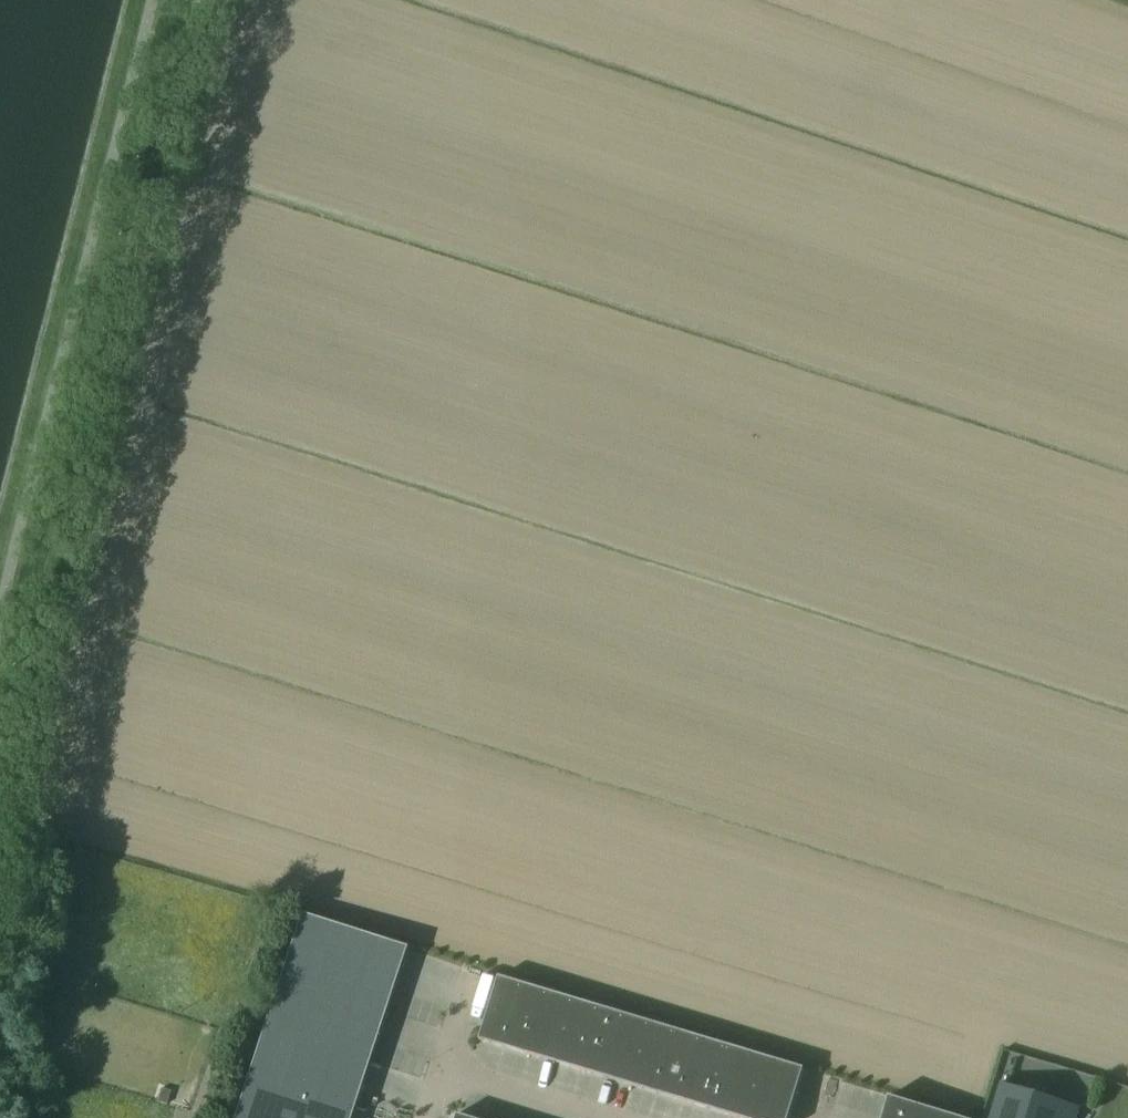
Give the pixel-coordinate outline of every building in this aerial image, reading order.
[(300,914),(233,1117),(349,1117),(405,948),(300,914)] [(739,1117),(789,1117),(804,1068),(499,976),(480,1040),(739,1117)] [(990,1117),(1065,1117),(1069,1104),(1000,1084),(990,1117)] [(162,1088),(158,1101),(167,1104),(171,1091),(162,1088)] [(1113,1117),(1127,1117),(1127,1094),(1109,1088),(1100,1114),(1113,1117)] [(889,1096),(882,1117),(961,1117),(889,1096)]
